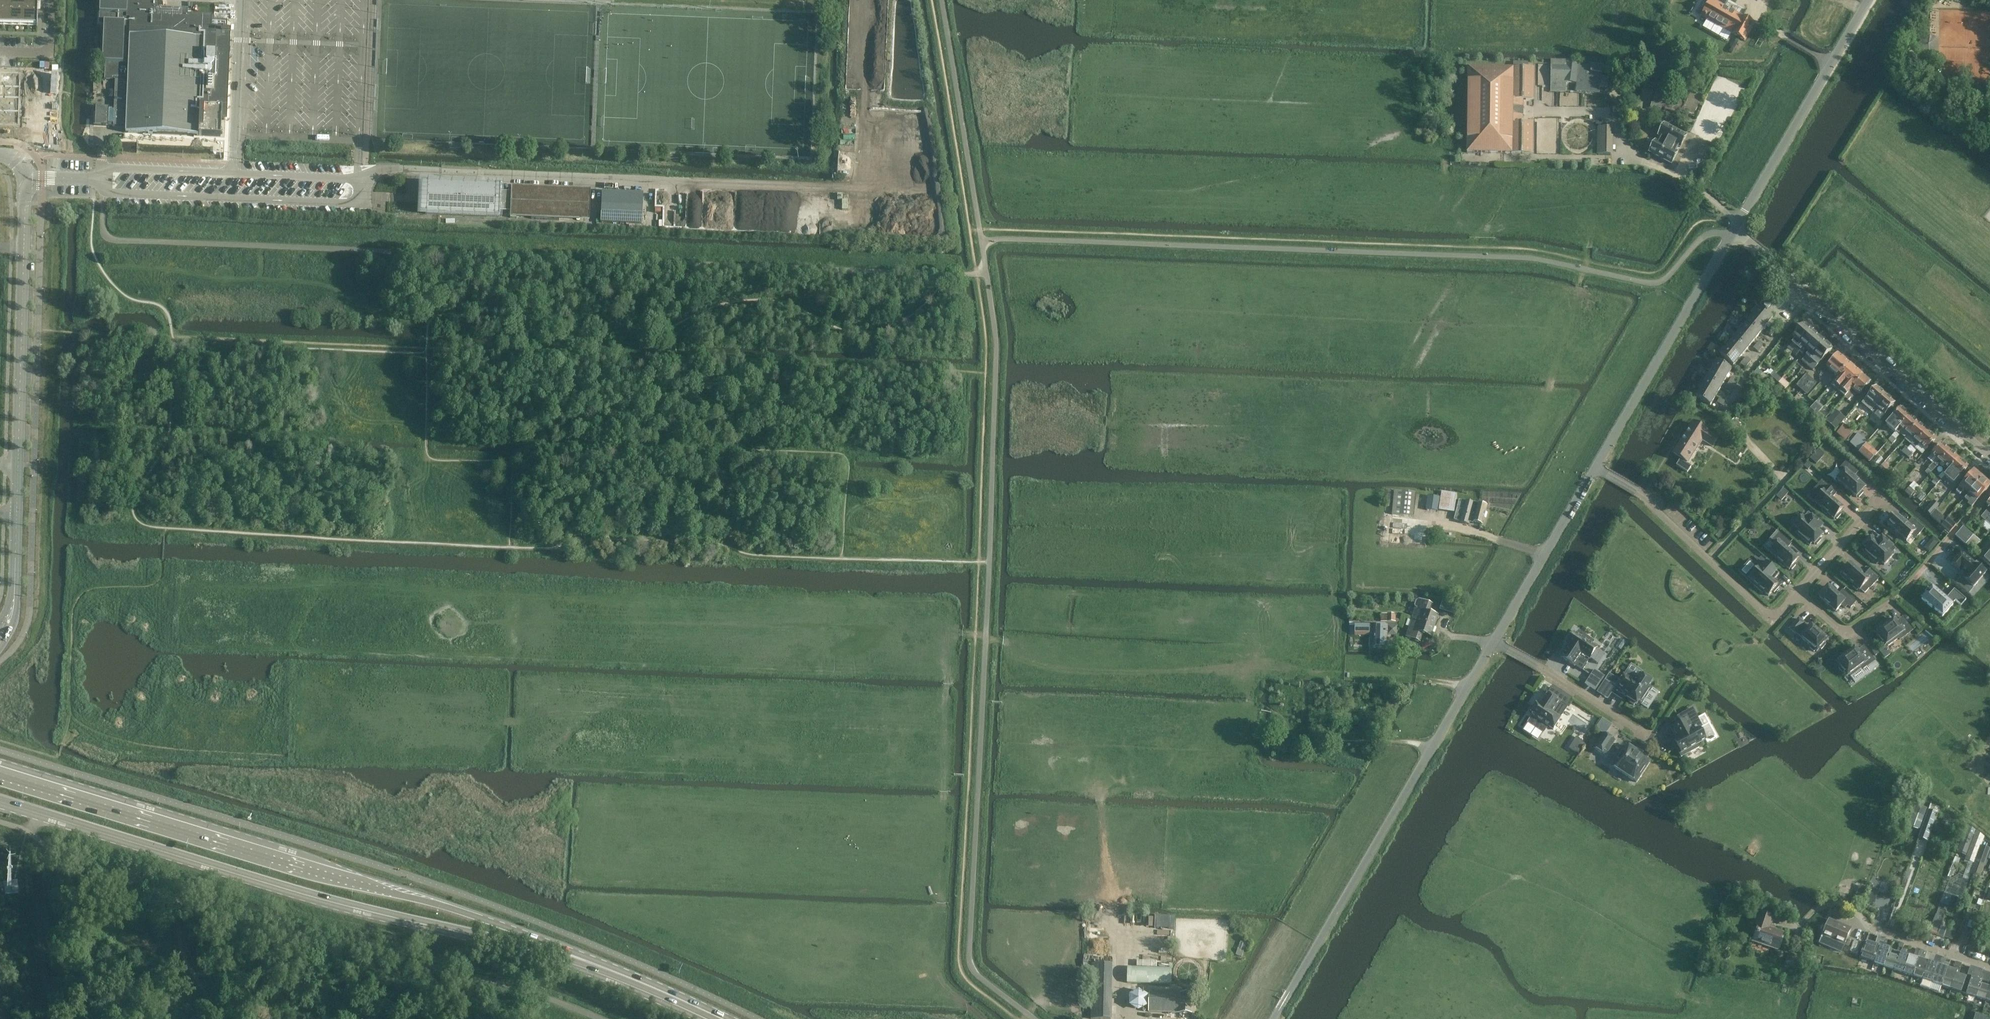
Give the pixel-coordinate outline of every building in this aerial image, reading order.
[(37,25),(37,27),(38,0),(0,0),(0,24),(37,25)] [(221,136),(221,119),(225,119),(228,44),(226,43),(226,41),(227,40),(227,39),(227,38),(227,37),(226,37),(226,35),(230,35),(230,32),(227,31),(227,20),(214,20),(214,16),(188,14),(188,10),(159,8),(159,0),(100,0),(99,25),(103,25),(102,63),(105,63),(104,79),(115,80),(113,110),(109,110),(109,107),(95,107),(95,125),(108,126),(108,123),(113,124),(113,126),(118,126),(123,127),(125,127),(125,133),(221,136)] [(1712,0),(1710,0),(1701,17),(1702,16),(1745,41),(1754,24),(1712,0)] [(1936,55),(1937,38),(1931,36),(1930,36),(1929,39),(1926,38),(1919,43),(1918,49),(1926,55),(1928,54),(1929,57),(1930,57),(1936,55)] [(1575,75),(1577,61),(1551,60),(1550,83),(1551,83),(1551,86),(1552,88),(1553,89),(1555,90),(1560,90),(1562,89),(1564,88),(1565,86),(1565,82),(1575,83),(1575,82),(1576,83),(1575,91),(1596,93),(1596,91),(1597,90),(1599,91),(1600,87),(1602,87),(1604,86),(1605,84),(1606,81),(1605,79),(1603,77),(1601,77),(1601,73),(1609,74),(1610,67),(1592,65),(1591,64),(1591,62),(1588,62),(1588,64),(1579,63),(1577,75),(1575,75)] [(1534,69),(1523,68),(1468,68),(1467,153),(1532,154),(1533,123),(1522,123),(1523,115),(1522,115),(1522,107),(1523,107),(1523,99),(1533,99),(1534,69)] [(1,123),(1,124),(22,125),(24,72),(3,71),(2,101),(0,101),(0,122),(1,123)] [(1694,115),(1701,99),(1689,95),(1688,100),(1656,90),(1651,106),(1682,115),(1684,111),(1694,115)] [(1676,145),(1680,147),(1686,136),(1664,124),(1658,135),(1663,138),(1661,144),(1655,141),(1649,152),(1671,164),(1677,153),(1674,151),(1676,145)] [(1599,128),(1598,155),(1610,155),(1611,128),(1599,128)] [(590,189),(573,189),(511,186),(511,187),(511,191),(500,191),(500,186),(421,182),(420,214),(425,214),(499,217),(500,211),(510,212),(510,218),(589,221),(590,189)] [(602,191),(600,222),(641,224),(642,193),(602,191)] [(1759,307),(1753,315),(1766,326),(1773,318),(1759,307)] [(1766,326),(1753,315),(1746,323),(1759,334),(1766,326)] [(1759,334),(1746,323),(1740,331),(1753,342),(1759,334)] [(1792,352),(1811,330),(1804,324),(1792,338),(1795,340),(1788,349),(1785,352),(1787,354),(1786,355),(1788,357),(1792,352)] [(1818,337),(1811,330),(1792,352),(1796,356),(1803,347),(1807,350),(1818,337)] [(1753,342),(1740,331),(1733,339),(1746,350),(1753,342)] [(1825,343),(1818,337),(1807,350),(1810,353),(1802,361),(1806,365),(1825,343)] [(1746,350),(1733,339),(1727,347),(1740,358),(1746,350)] [(1832,349),(1825,343),(1806,365),(1813,370),(1820,362),(1821,362),(1832,349)] [(1740,358),(1727,347),(1720,355),(1733,366),(1740,358)] [(1849,364),(1846,361),(1839,355),(1837,355),(1826,367),(1837,377),(1849,364)] [(1716,361),(1711,370),(1726,379),(1731,370),(1716,361)] [(1849,364),(1837,377),(1835,379),(1831,384),(1838,391),(1856,370),(1849,364)] [(1726,379),(1711,370),(1706,379),(1721,388),(1726,379)] [(1863,376),(1856,370),(1838,391),(1841,394),(1845,397),(1863,376)] [(1774,373),(1770,376),(1777,382),(1781,379),(1774,373)] [(1802,390),(1811,379),(1806,375),(1797,386),(1802,390)] [(1870,382),(1863,376),(1845,397),(1848,400),(1855,392),(1859,395),(1870,382)] [(1721,388),(1706,379),(1701,388),(1715,397),(1721,388)] [(1782,379),(1778,383),(1785,389),(1788,385),(1782,379)] [(1816,383),(1811,379),(1802,390),(1807,394),(1816,383)] [(1862,404),(1871,412),(1885,395),(1876,387),(1866,399),(1862,404)] [(1719,399),(1715,397),(1701,388),(1695,397),(1710,406),(1713,401),(1722,406),(1724,402),(1719,399)] [(1895,403),(1885,395),(1871,412),(1880,420),(1895,403)] [(1815,403),(1808,412),(1814,417),(1821,409),(1815,403)] [(1909,416),(1900,408),(1886,425),(1895,433),(1909,416)] [(1835,429),(1844,418),(1835,410),(1831,415),(1829,413),(1824,419),(1835,429)] [(1908,435),(1918,424),(1909,416),(1895,433),(1892,436),(1888,440),(1892,444),(1896,440),(1895,439),(1899,434),(1898,433),(1901,429),(1908,435)] [(1692,423),(1692,424),(1684,437),(1685,437),(1680,445),(1679,444),(1673,453),(1682,458),(1680,460),(1676,465),(1687,472),(1691,467),(1686,464),(1687,462),(1688,462),(1702,440),(1712,447),(1717,439),(1692,423)] [(1852,432),(1853,432),(1844,424),(1837,432),(1846,440),(1852,432)] [(1927,431),(1918,424),(1908,435),(1915,441),(1907,450),(1905,448),(1902,452),(1905,456),(1927,431)] [(1936,439),(1927,431),(1905,456),(1909,459),(1917,449),(1915,448),(1919,444),(1926,450),(1936,439)] [(1859,450),(1867,441),(1858,433),(1850,443),(1859,450)] [(1940,463),(1950,451),(1941,444),(1931,455),(1938,461),(1934,466),(1932,464),(1928,469),(1929,470),(1926,473),(1929,476),(1941,463),(1940,463)] [(1875,455),(1865,446),(1860,452),(1870,460),(1875,455)] [(1825,455),(1819,449),(1810,459),(1816,464),(1825,455)] [(1945,474),(1959,459),(1950,451),(1940,463),(1941,463),(1947,468),(1943,473),(1945,474)] [(1968,467),(1959,459),(1945,474),(1942,478),(1942,479),(1945,481),(1949,477),(1954,481),(1957,477),(1958,478),(1968,467)] [(1837,480),(1856,497),(1858,496),(1859,497),(1863,493),(1862,491),(1865,487),(1854,477),(1858,472),(1846,462),(1839,470),(1842,473),(1837,480)] [(1884,463),(1879,468),(1886,475),(1891,469),(1884,463)] [(1965,489),(1970,493),(1982,479),(1973,472),(1956,492),(1960,495),(1965,489)] [(1982,479),(1970,493),(1974,497),(1968,504),(1971,508),(1989,486),(1982,479)] [(1836,494),(1824,483),(1816,492),(1820,495),(1814,502),(1823,509),(1821,511),(1826,515),(1827,513),(1834,519),(1835,518),(1837,519),(1841,515),(1839,513),(1843,509),(1831,499),(1836,494)] [(1909,487),(1905,492),(1910,497),(1915,492),(1909,487)] [(1783,488),(1779,492),(1785,497),(1788,493),(1783,488)] [(1394,491),(1392,515),(1412,517),(1415,493),(1394,491)] [(1439,511),(1454,513),(1456,495),(1441,492),(1439,511)] [(1426,510),(1437,511),(1439,499),(1438,499),(1438,497),(1429,496),(1429,498),(1428,498),(1428,495),(1422,494),(1421,508),(1426,509),(1426,510)] [(1925,509),(1931,514),(1940,504),(1934,499),(1925,509)] [(1460,522),(1465,502),(1459,500),(1454,520),(1460,522)] [(1465,502),(1460,522),(1460,523),(1469,525),(1470,521),(1482,525),(1487,507),(1465,501),(1465,502)] [(1985,522),(1989,516),(1989,502),(1986,506),(1989,508),(1981,518),(1985,522)] [(1796,533),(1809,545),(1812,542),(1814,544),(1815,543),(1817,544),(1821,540),(1819,539),(1823,534),(1818,530),(1823,525),(1812,515),(1811,516),(1808,513),(1804,518),(1802,516),(1793,526),(1798,530),(1796,533)] [(1915,538),(1923,530),(1912,519),(1907,524),(1895,514),(1892,518),(1890,516),(1886,521),(1888,522),(1887,524),(1906,541),(1912,535),(1915,538)] [(1941,515),(1936,521),(1941,525),(1945,520),(1946,519),(1941,515)] [(1945,520),(1941,525),(1950,532),(1956,525),(1953,523),(1947,518),(1946,519),(1945,520)] [(1973,536),(1963,527),(1955,536),(1965,545),(1973,536)] [(1717,529),(1712,534),(1718,539),(1722,533),(1717,529)] [(1785,566),(1789,570),(1790,568),(1792,570),(1796,565),(1794,564),(1798,560),(1786,549),(1791,544),(1779,534),(1771,543),(1775,546),(1769,552),(1780,562),(1779,564),(1784,568),(1785,566)] [(1877,541),(1875,539),(1871,543),(1869,541),(1870,540),(1869,540),(1869,541),(1867,539),(1863,544),(1865,545),(1863,546),(1866,548),(1863,551),(1877,564),(1880,561),(1884,565),(1893,555),(1891,553),(1895,549),(1892,546),(1893,546),(1882,536),(1877,541)] [(1966,545),(1972,551),(1980,542),(1973,536),(1966,545)] [(1938,542),(1933,537),(1924,548),(1929,552),(1938,542)] [(1989,552),(1989,543),(1989,542),(1977,555),(1983,560),(1989,552)] [(1966,573),(1964,575),(1962,578),(1972,587),(1973,588),(1985,573),(1960,552),(1951,563),(1960,572),(1962,570),(1966,573)] [(1772,582),(1774,579),(1779,574),(1766,563),(1759,570),(1757,569),(1755,571),(1753,569),(1746,576),(1754,583),(1753,584),(1762,593),(1763,592),(1768,596),(1772,591),(1774,593),(1779,587),(1772,582)] [(1873,575),(1866,569),(1861,574),(1850,564),(1847,568),(1845,567),(1841,571),(1843,573),(1841,574),(1843,575),(1842,577),(1846,581),(1847,580),(1854,585),(1852,586),(1857,591),(1858,589),(1860,590),(1861,589),(1865,593),(1869,588),(1870,588),(1878,580),(1873,575)] [(1856,602),(1842,591),(1838,596),(1828,587),(1824,591),(1823,589),(1818,594),(1820,595),(1819,597),(1835,612),(1841,605),(1845,608),(1847,605),(1850,608),(1856,602)] [(1946,599),(1944,597),(1932,587),(1928,591),(1925,594),(1925,595),(1921,599),(1942,617),(1953,605),(1952,605),(1955,601),(1961,606),(1966,600),(1954,589),(1946,599)] [(1361,608),(1372,609),(1373,600),(1362,599),(1361,608)] [(1419,600),(1412,619),(1434,626),(1438,616),(1430,613),(1432,605),(1419,600)] [(1443,601),(1440,608),(1439,611),(1451,615),(1454,605),(1443,601)] [(1396,622),(1396,614),(1388,614),(1388,622),(1396,622)] [(1912,630),(1903,618),(1897,622),(1895,619),(1883,628),(1882,627),(1877,630),(1878,632),(1876,634),(1878,637),(1877,638),(1880,643),(1882,642),(1885,646),(1887,644),(1888,646),(1899,638),(1900,640),(1912,630)] [(1431,637),(1434,626),(1412,619),(1406,637),(1420,642),(1423,634),(1431,637)] [(1827,637),(1822,633),(1821,635),(1810,625),(1808,628),(1804,625),(1804,624),(1799,619),(1790,629),(1795,634),(1796,633),(1800,636),(1800,637),(1811,646),(1809,648),(1814,652),(1815,650),(1817,652),(1820,648),(1821,649),(1825,645),(1824,644),(1827,640),(1825,639),(1827,637)] [(1917,622),(1915,624),(1920,631),(1924,628),(1917,622)] [(1375,623),(1375,645),(1389,645),(1389,623),(1375,623)] [(1594,642),(1578,631),(1576,635),(1573,633),(1572,635),(1571,633),(1567,638),(1572,641),(1565,652),(1566,652),(1562,658),(1574,666),(1575,665),(1582,670),(1586,665),(1586,664),(1589,659),(1589,660),(1590,659),(1592,660),(1595,655),(1593,654),(1597,648),(1591,645),(1594,642)] [(1874,645),(1870,648),(1875,655),(1880,652),(1874,645)] [(1862,670),(1874,661),(1864,647),(1858,651),(1856,648),(1844,657),(1843,655),(1838,659),(1839,661),(1837,662),(1840,667),(1838,668),(1842,673),(1844,672),(1847,676),(1849,675),(1851,676),(1861,668),(1862,670)] [(1886,647),(1880,652),(1885,658),(1891,654),(1886,647)] [(1594,670),(1591,675),(1601,681),(1604,677),(1594,670)] [(1623,675),(1616,686),(1622,690),(1621,691),(1631,698),(1630,700),(1629,702),(1634,705),(1635,703),(1636,704),(1638,702),(1641,704),(1651,689),(1648,686),(1652,681),(1650,680),(1651,678),(1646,675),(1645,677),(1640,674),(1638,677),(1633,674),(1633,673),(1628,670),(1624,675),(1623,675)] [(1620,680),(1609,673),(1605,679),(1616,686),(1620,680)] [(1544,700),(1543,699),(1536,710),(1532,707),(1529,712),(1530,713),(1530,714),(1532,716),(1528,723),(1543,733),(1548,726),(1553,730),(1560,719),(1560,718),(1567,707),(1560,703),(1560,702),(1548,694),(1544,700)] [(1671,728),(1678,741),(1680,745),(1676,748),(1681,757),(1699,748),(1697,745),(1706,740),(1700,729),(1703,727),(1693,709),(1677,717),(1681,723),(1671,728)] [(1615,741),(1604,734),(1594,748),(1605,756),(1615,741)] [(1577,737),(1569,750),(1576,754),(1584,741),(1577,737)] [(1626,745),(1612,767),(1636,782),(1650,761),(1626,745)] [(1919,829),(1927,808),(1915,804),(1908,825),(1919,829)] [(1938,813),(1928,810),(1918,838),(1928,842),(1938,813)] [(1966,856),(1974,836),(1965,832),(1957,853),(1966,856)] [(1989,851),(1989,849),(1981,846),(1973,870),(1982,873),(1989,851)] [(1877,897),(1891,903),(1894,895),(1870,886),(1865,899),(1874,903),(1877,897)] [(1956,909),(1960,899),(1952,896),(1948,906),(1948,907),(1956,910),(1956,909)] [(1831,915),(1840,919),(1843,912),(1834,909),(1831,915)] [(1773,919),(1773,917),(1760,913),(1756,925),(1758,925),(1755,934),(1753,940),(1753,942),(1777,950),(1783,933),(1769,929),(1771,924),(1770,924),(1772,919),(1773,919)] [(1930,930),(1937,933),(1944,917),(1937,913),(1930,930)] [(1851,929),(1829,920),(1819,945),(1840,954),(1851,929)] [(1951,928),(1947,938),(1952,940),(1956,930),(1951,928)] [(1874,963),(1879,946),(1878,946),(1879,942),(1883,943),(1884,939),(1885,938),(1878,936),(1875,945),(1865,942),(1859,958),(1864,960),(1874,963)] [(1884,966),(1889,949),(1890,947),(1885,945),(1887,940),(1884,939),(1883,943),(1879,942),(1878,946),(1879,946),(1874,963),(1884,966)] [(1854,941),(1850,952),(1856,954),(1860,944),(1854,941)] [(1903,973),(1909,956),(1904,954),(1906,950),(1903,949),(1898,948),(1897,952),(1899,952),(1893,970),(1903,973)] [(1899,952),(1897,952),(1889,949),(1884,966),(1893,970),(1899,952)] [(1913,976),(1918,959),(1917,959),(1918,955),(1922,956),(1924,951),(1919,950),(1919,951),(1916,950),(1914,958),(1909,956),(1903,973),(1913,976)] [(1922,980),(1928,962),(1923,961),(1926,952),(1924,951),(1922,956),(1918,955),(1917,959),(1918,959),(1913,976),(1922,980)] [(1786,963),(1795,967),(1799,957),(1790,954),(1786,963)] [(1930,989),(1938,966),(1935,965),(1937,961),(1941,962),(1943,958),(1936,955),(1933,964),(1928,962),(1922,980),(1920,986),(1930,989)] [(1942,986),(1947,969),(1949,964),(1944,962),(1946,959),(1943,958),(1941,962),(1937,961),(1935,965),(1938,966),(1930,989),(1939,993),(1942,986)] [(1112,964),(1092,964),(1091,1018),(1111,1018),(1112,964)] [(1976,998),(1984,971),(1982,970),(1979,980),(1975,978),(1977,969),(1970,967),(1967,976),(1969,977),(1968,982),(1965,981),(1961,993),(1976,998)] [(1958,976),(1960,970),(1956,968),(1955,971),(1957,972),(1951,990),(1961,993),(1965,981),(1966,978),(1958,976)] [(1951,990),(1957,972),(1955,971),(1947,969),(1942,986),(1951,990)] [(1126,982),(1165,984),(1166,973),(1127,971),(1126,982)] [(1989,986),(1989,975),(1986,974),(1986,972),(1984,971),(1976,998),(1986,1001),(1989,986)] [(1148,1007),(1149,996),(1140,990),(1130,995),(1130,1006),(1139,1012),(1148,1007)] [(1180,994),(1150,992),(1149,992),(1149,996),(1148,1007),(1148,1012),(1149,1012),(1149,1011),(1179,1013),(1192,1014),(1193,995),(1180,994)]
